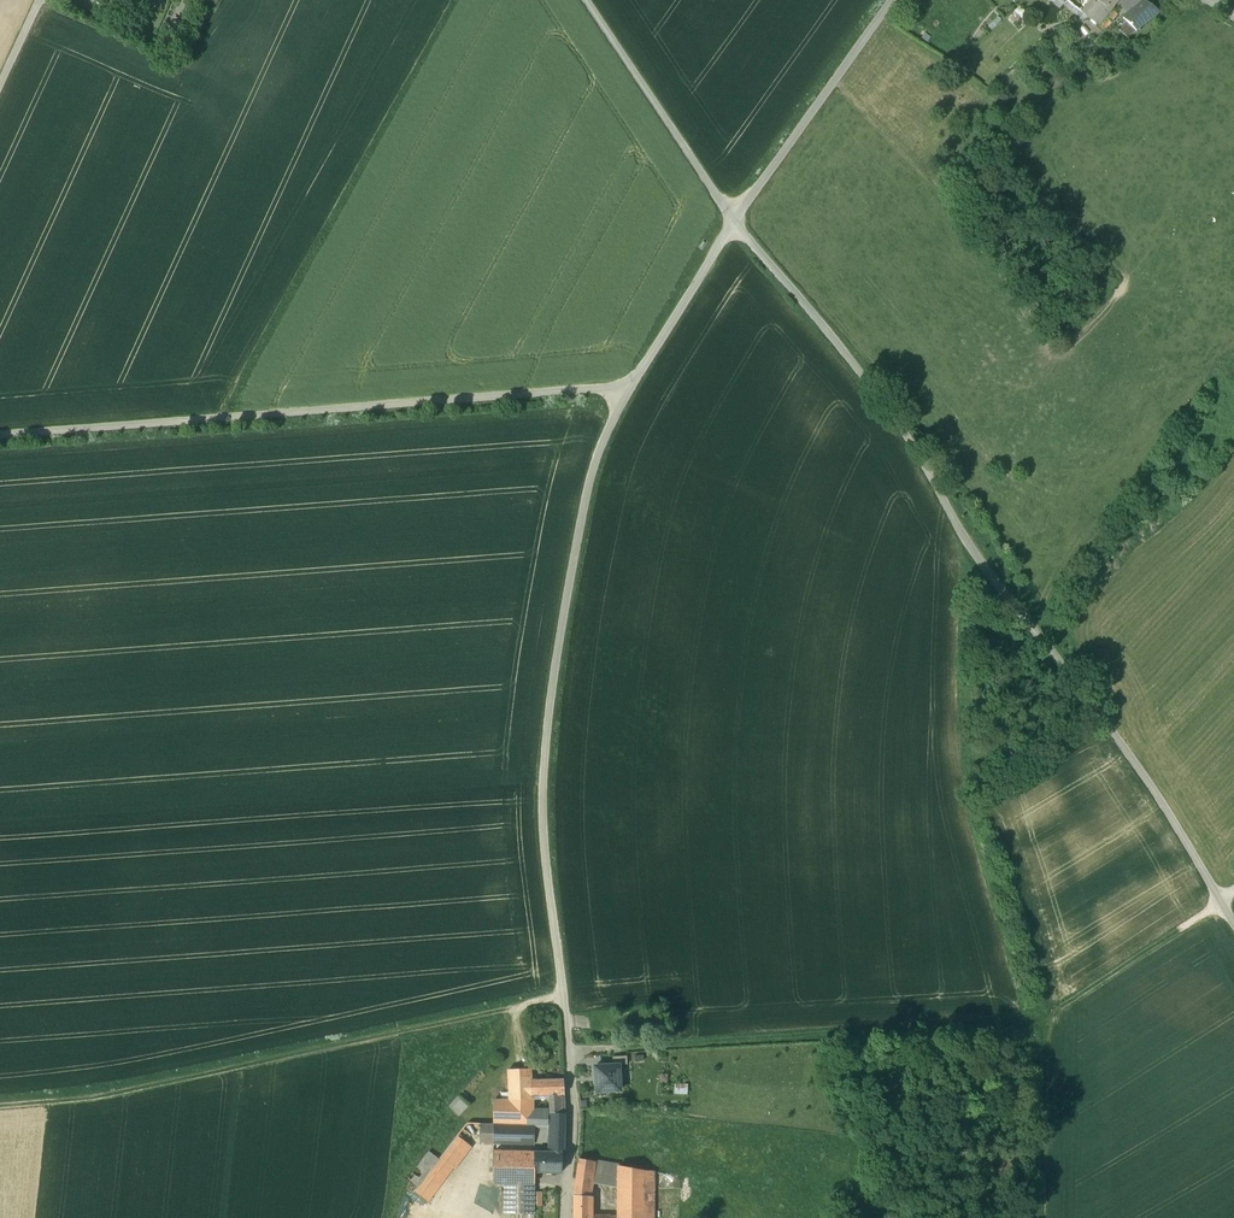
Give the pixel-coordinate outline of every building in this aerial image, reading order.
[(1097,3),(1087,16),(1099,25),(1112,9),(1116,4),(1119,0),(1094,0),(1097,3)] [(1124,0),(1119,0),(1116,4),(1129,12),(1130,11),(1142,0),(1129,0),(1127,3),(1124,0)] [(1130,11),(1129,12),(1123,18),(1126,21),(1136,30),(1158,11),(1143,0),(1142,0),(1130,11)] [(1112,9),(1099,25),(1104,30),(1111,21),(1117,13),(1112,9)] [(1126,21),(1118,29),(1128,37),(1136,30),(1126,21)] [(612,1057),(613,1065),(628,1064),(627,1056),(612,1057)] [(613,1065),(595,1066),(596,1092),(620,1091),(619,1065),(613,1065)] [(509,1100),(493,1100),(493,1124),(510,1125),(534,1126),(548,1126),(548,1113),(548,1112),(531,1112),(531,1095),(531,1094),(531,1080),(530,1069),(508,1069),(509,1100)] [(459,1095),(465,1100),(486,1076),(482,1072),(481,1071),(459,1095)] [(563,1080),(531,1080),(531,1094),(531,1095),(550,1095),(551,1095),(564,1095),(563,1080)] [(674,1093),(688,1094),(688,1083),(675,1083),(674,1093)] [(465,1100),(459,1095),(449,1107),(459,1116),(470,1104),(465,1100)] [(564,1095),(551,1095),(552,1106),(553,1106),(553,1109),(553,1113),(565,1113),(564,1095)] [(550,1113),(548,1113),(548,1126),(551,1126),(551,1134),(564,1134),(565,1113),(550,1113)] [(493,1124),(480,1123),(479,1138),(493,1138),(493,1124)] [(510,1125),(493,1124),(493,1138),(493,1143),(534,1144),(534,1142),(534,1126),(510,1125)] [(548,1126),(534,1126),(534,1142),(551,1142),(551,1134),(551,1126),(548,1126)] [(564,1134),(551,1134),(551,1142),(550,1147),(564,1147),(564,1134)] [(457,1135),(440,1157),(452,1166),(468,1144),(457,1135)] [(564,1147),(550,1147),(550,1152),(534,1152),(534,1172),(561,1172),(562,1152),(564,1152),(564,1147)] [(438,1159),(428,1152),(421,1162),(431,1169),(438,1159)] [(529,1153),(493,1152),(493,1182),(504,1182),(534,1183),(534,1174),(534,1172),(534,1152),(529,1152),(529,1153)] [(418,1186),(414,1192),(426,1201),(453,1166),(452,1166),(440,1157),(438,1159),(431,1169),(418,1186)] [(619,1166),(578,1158),(573,1195),(587,1196),(588,1196),(590,1181),(619,1186),(619,1166)] [(619,1166),(619,1186),(619,1187),(618,1217),(643,1217),(643,1170),(619,1166)] [(534,1183),(504,1182),(504,1213),(533,1214),(534,1183)] [(587,1196),(573,1195),(573,1217),(591,1217),(591,1206),(589,1206),(589,1197),(588,1196),(587,1196)]
